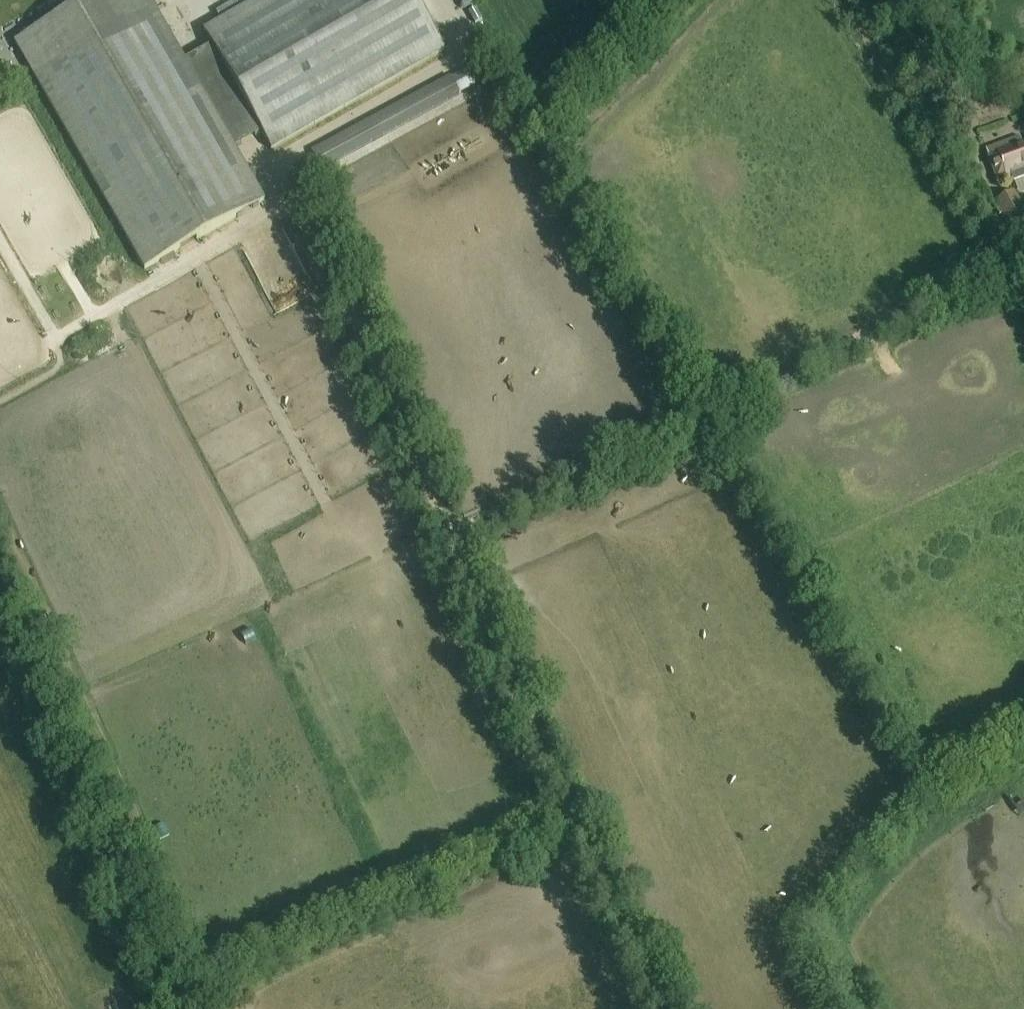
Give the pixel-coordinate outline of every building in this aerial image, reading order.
[(149,0),(91,0),(15,43),(145,270),(264,202),(235,150),(262,135),(272,152),(446,53),(415,0),(262,0),(204,33),(212,47),(185,63),(149,0)] [(455,77),(315,152),(326,171),(465,96),(455,77)] [(1000,187),(1023,178),(1023,145),(1022,146),(1019,139),(987,151),(1000,187)] [(1010,235),(1015,232),(1022,245),(1023,244),(1023,208),(1020,201),(998,213),(1010,235)]
